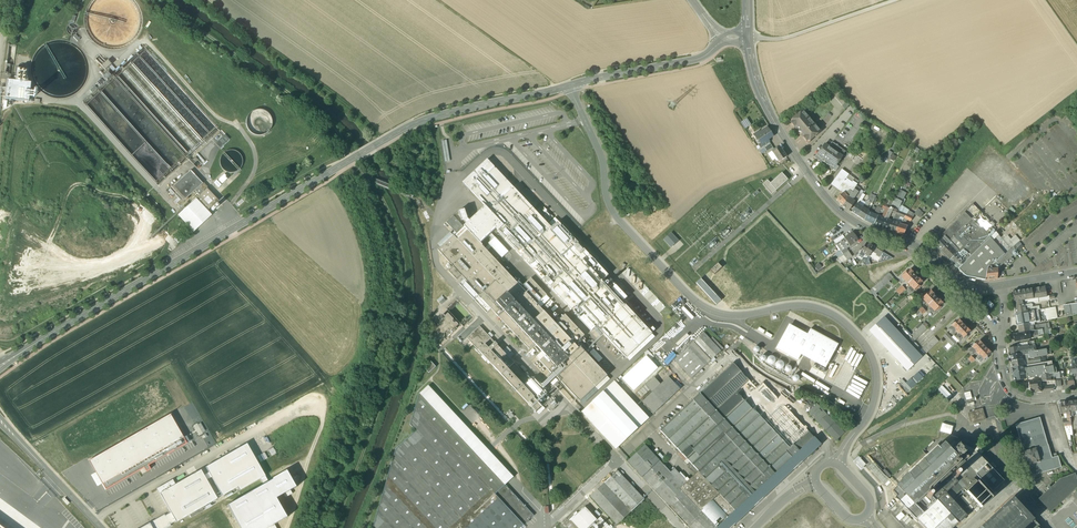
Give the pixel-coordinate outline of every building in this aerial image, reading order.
[(17,45),(9,45),(7,61),(7,62),(6,74),(12,75),(13,65),(14,65),(17,45)] [(106,62),(99,55),(98,56),(96,57),(96,58),(95,59),(101,66),(101,65),(106,62)] [(101,65),(101,66),(105,70),(111,65),(107,60),(106,62),(101,65)] [(290,83),(285,88),(290,94),(296,89),(290,83)] [(847,102),(832,85),(828,89),(842,106),(847,102)] [(821,132),(803,110),(792,120),(793,121),(791,122),(794,127),(795,126),(796,128),(796,129),(797,128),(799,130),(799,132),(801,132),(803,134),(802,135),(802,136),(802,135),(804,137),(803,137),(807,141),(809,140),(810,141),(821,132)] [(767,128),(760,133),(761,135),(758,138),(761,144),(762,144),(768,140),(773,136),(767,128)] [(222,132),(215,138),(218,141),(225,135),(222,132)] [(218,141),(215,143),(219,148),(229,140),(225,135),(218,141)] [(446,161),(450,160),(446,140),(442,141),(446,161)] [(768,140),(762,144),(761,144),(759,145),(761,149),(764,147),(763,146),(770,142),(768,140)] [(770,142),(763,146),(764,147),(768,153),(772,151),(774,149),(770,142)] [(846,151),(833,142),(829,147),(842,156),(846,151)] [(829,147),(825,144),(818,154),(824,158),(824,160),(829,164),(831,163),(835,166),(842,157),(829,147)] [(781,148),(777,150),(776,148),(774,149),(772,151),(778,160),(779,162),(787,157),(781,148)] [(778,160),(772,151),(768,153),(773,160),(775,159),(777,161),(778,160)] [(856,155),(851,151),(847,156),(852,160),(856,155)] [(652,333),(625,304),(624,305),(602,281),(608,275),(558,222),(552,228),(487,159),(474,172),(569,273),(569,272),(579,282),(580,281),(588,290),(587,291),(592,297),(593,296),(610,313),(609,314),(638,346),(652,333)] [(846,179),(847,178),(849,174),(842,169),(832,183),(839,188),(838,189),(843,193),(844,193),(846,195),(849,191),(850,192),(855,185),(852,182),(851,183),(846,179)] [(203,184),(190,170),(171,188),(177,193),(175,194),(180,200),(182,199),(184,201),(195,191),(199,187),(203,184)] [(579,282),(569,272),(569,273),(474,172),(463,182),(482,203),(485,206),(470,221),(467,223),(464,226),(465,227),(468,230),(482,245),(483,245),(482,245),(480,243),(496,228),(498,231),(530,265),(536,260),(539,263),(549,274),(543,279),(571,310),(577,304),(600,328),(599,329),(626,358),(638,347),(638,346),(609,314),(610,313),(593,296),(592,297),(587,291),(588,290),(580,281),(579,282)] [(782,173),(771,183),(768,180),(763,185),(772,194),(788,180),(782,173)] [(203,184),(199,187),(203,192),(207,188),(208,187),(204,183),(203,184)] [(856,186),(852,192),(856,195),(860,189),(858,188),(856,186)] [(218,201),(207,188),(203,192),(199,195),(195,199),(196,199),(207,211),(218,201)] [(891,205),(890,208),(893,209),(897,211),(899,208),(905,196),(898,192),(891,205)] [(846,195),(844,193),(843,193),(836,199),(843,206),(848,198),(846,195)] [(867,201),(865,203),(868,205),(871,206),(876,197),(871,194),(869,197),(867,201)] [(851,199),(848,198),(843,206),(849,210),(854,202),(851,199)] [(207,211),(196,199),(178,215),(193,232),(211,216),(207,211)] [(884,204),(880,203),(875,212),(879,214),(882,208),(884,204)] [(859,205),(856,204),(851,212),(858,216),(863,208),(863,207),(859,205)] [(890,207),(884,219),(886,220),(888,218),(891,213),(893,209),(890,208),(890,207)] [(866,209),(863,208),(858,216),(864,220),(869,211),(866,209)] [(914,214),(921,217),(924,212),(918,208),(914,214)] [(464,210),(459,212),(459,211),(462,221),(462,220),(464,219),(467,218),(468,218),(467,218),(466,214),(465,210),(464,210)] [(878,216),(869,211),(864,220),(874,224),(878,216)] [(897,211),(895,215),(892,222),(894,223),(896,221),(899,216),(900,217),(904,218),(906,214),(904,214),(899,212),(897,211)] [(965,212),(958,218),(965,225),(967,224),(972,219),(965,212)] [(464,226),(453,216),(446,222),(457,234),(459,232),(464,227),(465,227),(464,226)] [(882,218),(878,216),(874,224),(881,227),(884,219),(882,218)] [(958,218),(940,236),(942,239),(938,242),(937,243),(935,245),(940,251),(956,235),(965,225),(958,218)] [(886,220),(884,219),(881,227),(887,230),(891,222),(886,220)] [(972,219),(967,224),(970,228),(965,233),(971,239),(981,228),(972,219)] [(892,222),(891,222),(887,230),(895,232),(900,224),(894,223),(892,222)] [(903,225),(900,224),(895,232),(903,235),(907,227),(903,225)] [(965,225),(956,235),(940,251),(950,260),(956,254),(957,253),(968,242),(971,239),(965,233),(970,228),(967,224),(965,225)] [(464,227),(459,232),(457,234),(454,236),(458,240),(468,230),(465,227),(464,227)] [(971,239),(968,242),(957,253),(959,256),(961,254),(963,256),(961,258),(965,262),(970,257),(980,248),(990,238),(985,233),(981,228),(971,239)] [(991,228),(986,233),(986,232),(985,233),(990,238),(995,233),(996,232),(991,228)] [(531,278),(521,287),(482,245),(468,230),(458,240),(595,387),(607,376),(580,347),(578,348),(555,324),(554,322),(541,308),(537,304),(546,295),(547,295),(531,278)] [(185,236),(181,232),(174,240),(178,244),(185,236)] [(450,232),(438,244),(441,247),(453,235),(450,232)] [(845,238),(844,238),(850,246),(858,240),(852,232),(845,238)] [(990,238),(980,248),(983,251),(980,253),(983,256),(986,259),(993,253),(998,248),(996,246),(1002,241),(995,233),(990,238)] [(664,240),(671,247),(678,241),(671,234),(664,240)] [(441,247),(438,250),(442,254),(458,240),(454,236),(454,235),(453,235),(441,247)] [(842,235),(833,241),(836,244),(844,238),(845,238),(842,235)] [(1015,245),(1009,239),(1007,236),(1002,241),(1010,250),(1013,247),(1014,246),(1015,245)] [(1020,240),(1015,236),(1010,240),(1015,245),(1020,240)] [(844,238),(836,244),(841,251),(846,247),(846,248),(850,246),(844,238)] [(595,387),(458,240),(442,254),(453,267),(461,275),(465,279),(480,295),(479,296),(491,309),(496,314),(498,317),(529,349),(535,344),(542,351),(546,355),(540,361),(549,371),(551,374),(553,372),(580,401),(595,387)] [(680,240),(675,245),(679,249),(684,244),(680,240)] [(1010,250),(1002,241),(996,246),(998,248),(993,253),(986,259),(983,261),(985,263),(983,266),(984,267),(986,264),(989,267),(999,260),(1003,256),(1010,250)] [(875,247),(867,242),(862,249),(861,251),(861,252),(865,255),(868,256),(869,257),(872,251),(875,247)] [(883,252),(875,247),(872,251),(876,254),(876,255),(879,258),(883,252)] [(965,262),(959,269),(964,275),(971,268),(967,264),(968,263),(969,264),(980,253),(983,251),(980,248),(970,257),(965,262)] [(1010,250),(1003,256),(999,260),(989,267),(987,269),(987,270),(986,280),(997,279),(998,268),(999,268),(1000,267),(1000,266),(1014,255),(1010,250)] [(843,254),(838,258),(841,262),(847,259),(845,257),(850,254),(848,251),(843,254)] [(876,254),(872,251),(869,256),(870,257),(877,261),(879,258),(876,255),(876,254)] [(893,258),(883,252),(879,258),(884,261),(893,258)] [(961,254),(959,256),(957,253),(956,254),(950,260),(959,269),(965,262),(961,258),(963,256),(961,254)] [(971,268),(964,275),(965,276),(973,270),(983,261),(986,259),(983,256),(980,253),(969,264),(968,263),(967,264),(971,268)] [(530,265),(529,266),(533,269),(538,264),(538,265),(539,263),(536,260),(530,265)] [(983,261),(973,270),(974,270),(973,278),(976,278),(977,273),(977,272),(981,268),(982,268),(983,268),(984,267),(983,266),(985,263),(983,261)] [(718,263),(710,270),(715,275),(722,267),(718,263)] [(538,265),(533,269),(542,279),(544,276),(540,272),(542,269),(541,268),(542,267),(540,265),(539,266),(538,265)] [(461,275),(453,267),(449,271),(457,280),(461,275)] [(907,272),(906,271),(902,275),(903,276),(899,280),(900,280),(899,282),(901,284),(902,283),(903,283),(905,281),(911,286),(908,289),(909,290),(908,291),(910,293),(911,292),(916,288),(917,289),(920,286),(919,285),(922,282),(919,278),(918,279),(913,274),(913,273),(910,269),(907,272)] [(980,270),(979,273),(977,273),(976,278),(986,280),(987,270),(983,269),(983,271),(981,270),(980,270)] [(889,273),(870,291),(874,296),(893,277),(889,273)] [(480,295),(465,279),(459,284),(487,313),(491,309),(479,296),(480,295)] [(717,296),(701,279),(696,283),(712,300),(717,296)] [(902,286),(896,292),(899,295),(905,289),(902,286)] [(1045,287),(1031,289),(1032,297),(1033,298),(1046,296),(1045,287)] [(1031,289),(1012,292),(1014,306),(1031,304),(1033,303),(1033,298),(1032,297),(1031,289)] [(930,290),(927,293),(926,292),(923,295),(924,297),(920,301),(923,304),(926,302),(931,307),(929,310),(932,313),(936,309),(937,311),(941,307),(940,306),(943,303),(939,300),(938,300),(933,295),(934,294),(930,290)] [(546,295),(537,304),(541,308),(550,299),(546,295)] [(717,296),(712,300),(716,305),(721,300),(717,296)] [(551,300),(545,306),(547,308),(549,306),(550,307),(552,306),(551,305),(553,302),(551,300)] [(1075,302),(1075,303),(1063,305),(1066,316),(1076,314),(1076,301),(1075,302)] [(1031,304),(1014,306),(1015,314),(1027,312),(1026,309),(1030,308),(1031,308),(1031,307),(1032,306),(1032,305),(1031,304)] [(597,327),(577,306),(575,308),(572,311),(576,315),(579,318),(579,319),(591,332),(597,327)] [(922,307),(915,314),(919,318),(925,311),(922,307)] [(1015,314),(1017,325),(1018,325),(1027,324),(1040,322),(1038,310),(1027,312),(1015,314)] [(438,336),(455,338),(458,316),(446,314),(446,318),(439,317),(436,334),(438,334),(438,336)] [(584,335),(565,315),(557,322),(555,324),(575,344),(584,335)] [(869,330),(906,370),(922,356),(884,316),(869,330)] [(970,331),(958,319),(954,323),(953,322),(950,324),(952,326),(948,330),(952,334),(955,331),(958,334),(955,337),(959,342),(963,338),(964,339),(967,337),(966,335),(970,331)] [(923,324),(910,336),(914,341),(927,328),(923,324)] [(1027,324),(1018,325),(1019,333),(1033,331),(1033,326),(1028,327),(1027,324)] [(800,353),(825,366),(837,343),(811,329),(807,335),(789,325),(776,348),(797,359),(800,353)] [(491,338),(480,326),(467,338),(471,342),(477,336),(485,344),(491,338)] [(1019,333),(1013,334),(1014,342),(1030,339),(1030,336),(1043,334),(1042,329),(1033,331),(1019,333)] [(703,333),(674,360),(692,378),(721,351),(703,333)] [(956,343),(947,333),(943,336),(952,346),(956,343)] [(495,343),(491,338),(485,344),(477,336),(471,342),(536,411),(542,405),(523,385),(529,379),(497,345),(498,345),(495,342),(495,343)] [(935,337),(922,349),(926,353),(939,341),(935,337)] [(979,341),(975,344),(974,343),(971,346),(972,347),(968,351),(972,355),(976,352),(979,355),(975,358),(980,363),(984,359),(985,360),(988,358),(986,356),(990,353),(979,341)] [(1033,341),(1027,342),(1028,347),(1029,352),(1035,351),(1034,341),(1033,341)] [(507,347),(503,351),(510,358),(514,354),(507,347)] [(638,347),(626,357),(629,361),(641,350),(638,347)] [(1017,347),(1008,349),(1009,356),(1019,354),(1018,348),(1018,347),(1017,347)] [(1028,347),(1018,348),(1019,354),(1020,354),(1021,356),(1028,354),(1028,352),(1029,352),(1028,347)] [(1035,351),(1029,352),(1028,352),(1028,354),(1021,356),(1022,360),(1051,354),(1050,348),(1035,351)] [(533,349),(527,355),(529,357),(531,355),(532,356),(534,355),(533,353),(535,351),(533,349)] [(542,351),(536,357),(540,361),(546,355),(542,351)] [(1020,354),(1019,354),(1009,356),(1010,362),(1022,360),(1021,356),(1020,354)] [(771,365),(773,364),(775,362),(776,360),(775,358),(773,356),(771,356),(769,356),(767,358),(767,360),(767,362),(769,364),(771,365)] [(1069,367),(1072,367),(1072,361),(1072,357),(1062,359),(1062,362),(1069,361),(1069,367)] [(1022,360),(1010,362),(1012,368),(1024,366),(1024,362),(1022,362),(1022,360)] [(779,369),(781,369),(783,367),(784,365),(783,363),(782,361),(780,361),(778,361),(776,362),(775,364),(776,366),(777,368),(779,369)] [(1041,363),(1043,375),(1057,372),(1056,367),(1053,368),(1052,361),(1041,363)] [(431,362),(424,368),(429,373),(436,367),(431,362)] [(732,363),(660,431),(689,462),(696,470),(719,494),(735,511),(742,518),(755,506),(764,498),(763,498),(794,470),(803,462),(821,444),(815,437),(814,438),(763,382),(756,388),(732,363)] [(1024,366),(1012,368),(1014,381),(1030,378),(1030,373),(1024,374),(1024,371),(1025,371),(1025,368),(1029,368),(1029,367),(1029,366),(1028,365),(1024,366)] [(1043,375),(1041,376),(1042,382),(1050,381),(1050,377),(1053,377),(1053,373),(1043,375)] [(595,387),(580,401),(583,404),(610,379),(607,376),(595,387)] [(680,389),(669,377),(661,384),(652,392),(663,404),(680,389)] [(650,390),(652,392),(661,384),(654,378),(646,385),(650,390)] [(1038,380),(1033,381),(1033,382),(1028,383),(1029,389),(1030,389),(1030,390),(1032,392),(1034,391),(1034,393),(1041,392),(1040,388),(1040,382),(1038,382),(1038,380)] [(614,382),(581,412),(615,449),(648,419),(614,382)] [(650,390),(646,385),(638,393),(642,397),(650,390)] [(948,399),(952,395),(942,385),(938,389),(948,399)] [(420,393),(505,485),(513,478),(428,386),(420,393)] [(653,413),(663,404),(652,392),(642,401),(653,413)] [(521,527),(524,525),(495,494),(505,485),(420,393),(410,425),(411,425),(416,431),(396,449),(396,450),(391,466),(450,527),(522,527),(521,527)] [(1069,402),(1062,403),(1063,414),(1067,414),(1069,419),(1071,419),(1071,417),(1069,402)] [(836,441),(844,433),(818,405),(810,412),(836,441)] [(981,409),(975,411),(976,413),(969,415),(971,423),(979,420),(979,419),(983,417),(981,409)] [(170,415),(89,461),(105,490),(144,468),(146,472),(150,469),(148,465),(186,443),(170,415)] [(1052,458),(1048,445),(1039,418),(1015,425),(1023,452),(1027,466),(1027,465),(1030,476),(1061,467),(1058,456),(1052,458)] [(1069,419),(1063,420),(1065,427),(1072,426),(1072,424),(1071,419),(1069,419)] [(196,425),(201,433),(206,431),(201,423),(196,425)] [(942,423),(940,431),(951,434),(953,426),(942,423)] [(949,447),(961,460),(963,459),(970,452),(962,442),(955,442),(949,447)] [(901,480),(903,482),(893,492),(897,496),(894,498),(915,520),(916,519),(924,527),(953,527),(958,523),(959,524),(967,516),(951,499),(957,494),(967,505),(966,507),(967,508),(969,507),(973,511),(979,506),(981,508),(992,498),(976,481),(965,490),(964,488),(977,476),(992,492),(1004,481),(987,463),(976,473),(963,459),(961,460),(949,447),(945,443),(939,448),(937,446),(901,480)] [(246,444),(205,467),(209,473),(204,476),(215,495),(219,492),(222,496),(237,488),(239,491),(260,479),(265,476),(246,444)] [(670,473),(644,445),(627,462),(655,491),(672,475),(670,473)] [(273,448),(268,450),(272,456),(277,453),(273,448)] [(264,452),(257,457),(261,462),(268,458),(264,452)] [(855,461),(861,469),(866,465),(859,458),(855,461)] [(696,470),(689,462),(687,465),(695,474),(698,472),(696,470)] [(873,463),(869,467),(885,485),(889,481),(873,463)] [(391,466),(374,527),(373,527),(374,527),(450,527),(391,466)] [(672,475),(655,491),(667,504),(681,491),(688,484),(687,482),(674,469),(670,473),(672,475)] [(204,476),(201,470),(159,493),(170,513),(175,521),(176,522),(189,515),(202,508),(217,499),(215,495),(204,476)] [(288,471),(268,482),(264,485),(226,506),(239,527),(277,527),(275,524),(288,517),(277,498),(284,494),(291,491),(297,487),(288,471)] [(644,500),(617,471),(604,483),(631,512),(644,500)] [(719,494),(698,472),(695,474),(687,482),(688,484),(681,491),(701,511),(715,497),(719,494)] [(1038,500),(1050,512),(1076,487),(1076,481),(1074,474),(1060,480),(1051,488),(1049,486),(1047,488),(1049,490),(1038,500)] [(265,476),(260,479),(264,485),(268,482),(265,476)] [(631,512),(604,483),(590,497),(616,525),(625,516),(631,512)] [(534,515),(505,485),(495,494),(524,525),(526,523),(527,523),(529,521),(529,520),(534,515)] [(701,511),(681,491),(667,503),(690,527),(731,527),(739,521),(732,514),(727,509),(727,510),(715,497),(701,511)] [(578,513),(590,526),(597,520),(585,507),(578,513)] [(202,508),(189,515),(191,518),(203,510),(202,508)] [(913,520),(902,509),(898,512),(909,523),(913,520)] [(735,511),(732,514),(739,521),(742,518),(735,511)] [(170,513),(165,516),(170,524),(175,521),(170,513)] [(578,513),(575,516),(571,520),(579,527),(588,527),(590,526),(578,513)] [(149,523),(152,527),(167,527),(171,526),(170,524),(165,516),(164,514),(149,523)] [(571,520),(565,526),(567,527),(579,527),(571,520)]
